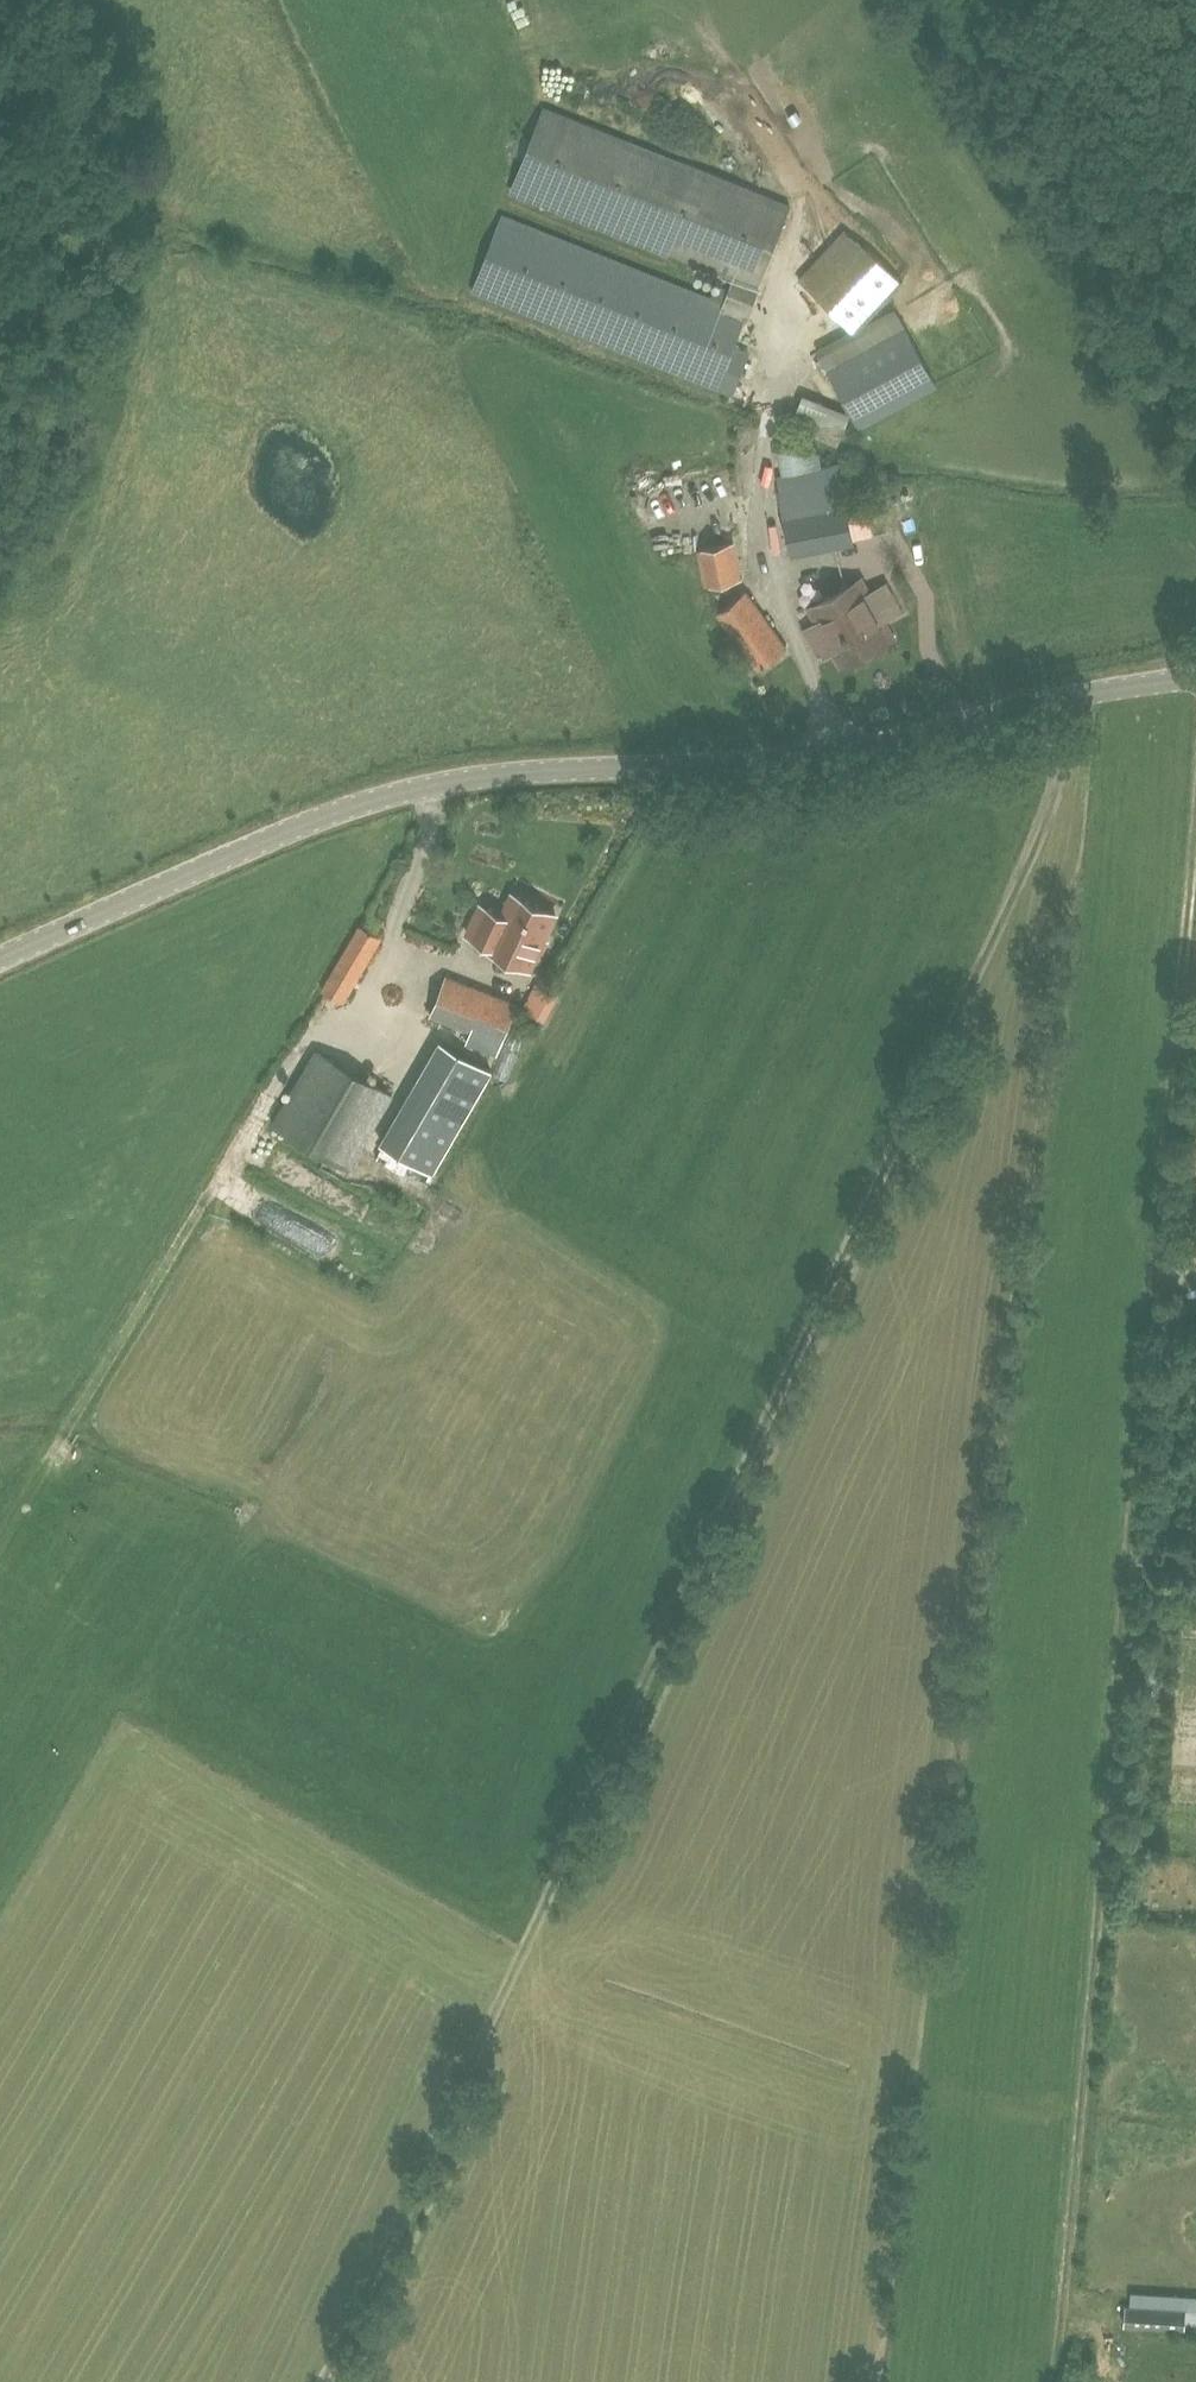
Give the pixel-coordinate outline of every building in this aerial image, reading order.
[(734,277),(723,304),(501,216),(472,290),(733,393),(749,353),(733,347),(747,315),(748,316),(760,287),(758,286),(791,204),(544,107),(511,189),(734,277)] [(866,247),(819,297),(859,335),(906,285),(866,247)] [(859,428),(937,385),(905,327),(828,370),(859,428)] [(793,414),(823,423),(829,402),(800,393),(793,414)] [(809,444),(801,446),(800,441),(792,443),(791,442),(776,445),(782,476),(777,477),(792,555),(854,543),(839,465),(822,468),(819,452),(814,452),(813,448),(810,449),(809,444)] [(732,543),(699,550),(706,585),(739,578),(732,543)] [(894,638),(861,578),(809,607),(842,666),(894,638)] [(745,586),(712,609),(752,668),(785,645),(745,586)] [(549,939),(548,938),(560,912),(511,890),(501,913),(478,902),(463,935),(481,944),(479,947),(532,972),(537,961),(539,962),(549,939)] [(360,924),(322,989),(343,1001),(381,936),(360,924)] [(489,1050),(493,1039),(501,1042),(516,1002),(445,975),(430,1015),(478,1033),(474,1043),(489,1050)] [(546,1020),(556,992),(530,982),(520,1010),(546,1020)] [(432,1173),(493,1070),(441,1040),(381,1144),(432,1173)] [(317,1050),(273,1124),(349,1169),(392,1095),(317,1050)] [(1127,2305),(1126,2325),(1183,2328),(1184,2309),(1127,2305)]
